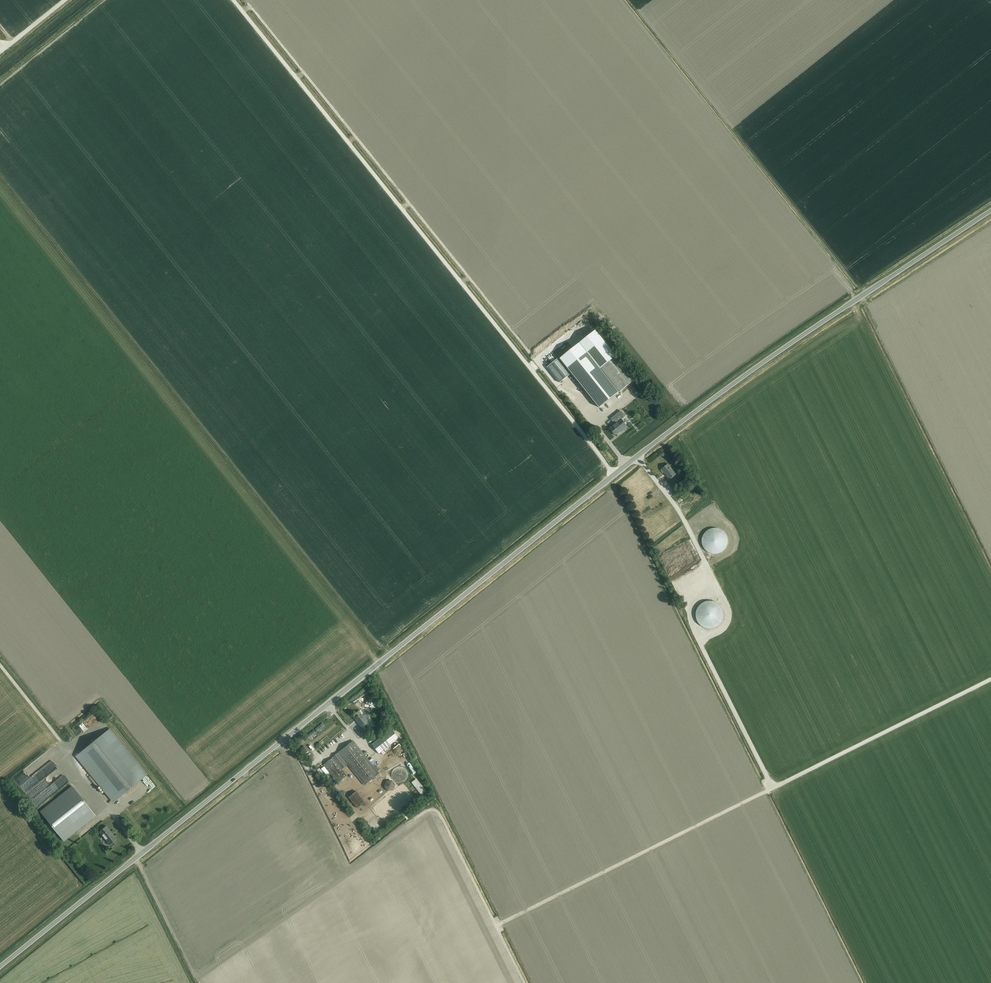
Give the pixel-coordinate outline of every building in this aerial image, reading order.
[(587,353),(619,392),(635,380),(603,340),(587,353)] [(615,390),(584,350),(564,365),(596,405),(615,390)] [(558,383),(570,374),(558,358),(546,367),(558,383)] [(615,424),(610,428),(615,435),(623,429),(624,430),(627,427),(621,419),(625,416),(621,411),(611,419),(615,424)] [(669,480),(676,474),(668,464),(661,469),(669,480)] [(714,601),(711,601),(708,601),(705,601),(702,603),(700,604),(698,606),(697,609),(696,612),(695,615),(696,618),(697,620),(698,623),(700,625),(702,627),(705,628),(708,628),(711,628),(714,628),(716,627),(719,625),(720,623),(722,620),(723,618),(723,615),(723,612),(722,609),(720,606),(719,604),(716,603),(714,601)] [(360,726),(367,721),(359,710),(352,716),(360,726)] [(112,803),(148,774),(111,728),(75,757),(112,803)] [(398,738),(391,729),(371,744),(379,754),(398,738)] [(364,785),(379,773),(353,741),(338,753),(332,758),(323,765),(338,783),(347,776),(346,775),(349,773),(344,767),(348,765),(364,785)] [(72,786),(40,811),(64,841),(96,816),(72,786)] [(357,808),(365,802),(356,791),(348,797),(357,808)] [(110,845),(117,839),(107,826),(99,832),(110,845)]
